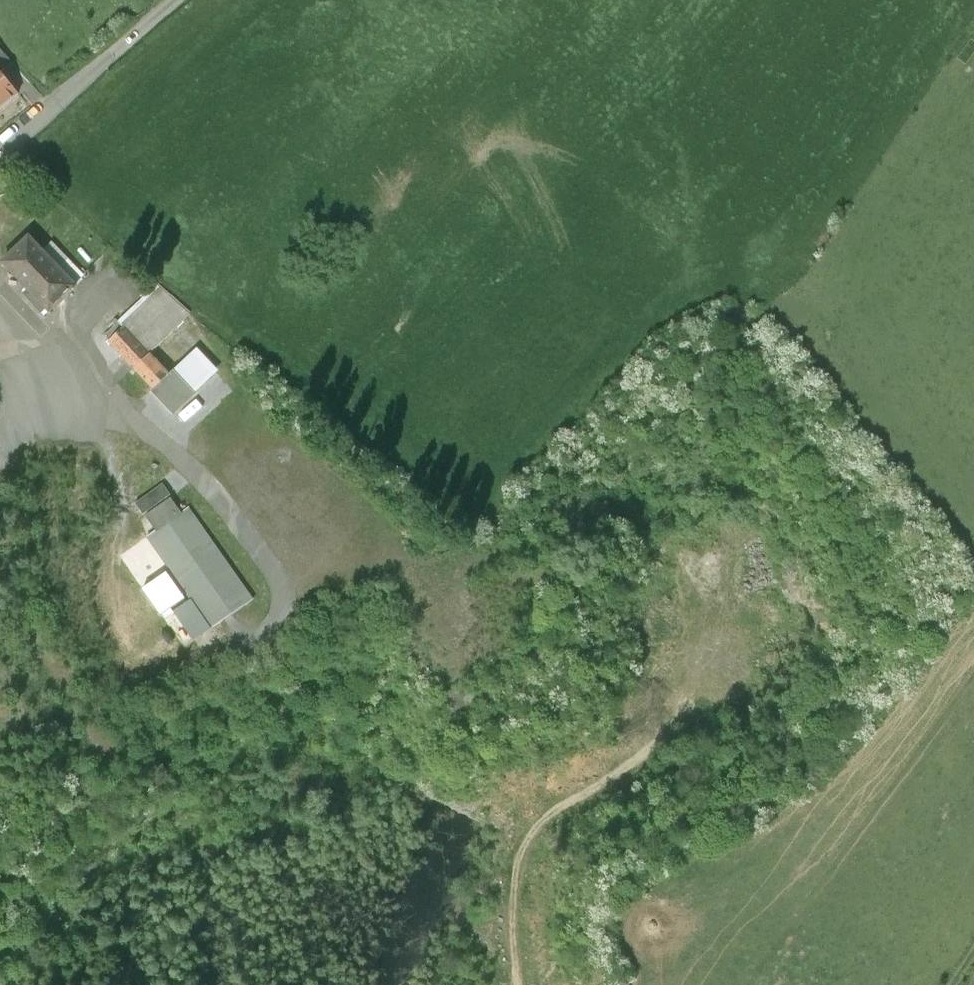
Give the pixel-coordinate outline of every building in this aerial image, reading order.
[(0,50),(0,71),(1,73),(12,63),(0,50)] [(0,71),(0,107),(18,91),(1,73),(0,71)] [(75,287),(29,237),(2,261),(48,312),(75,287)] [(155,287),(104,335),(153,389),(168,375),(149,354),(185,319),(155,287)] [(171,368),(194,392),(218,369),(195,345),(171,368)] [(251,604),(186,509),(179,514),(169,499),(144,516),(154,531),(145,537),(211,632),(251,604)]
